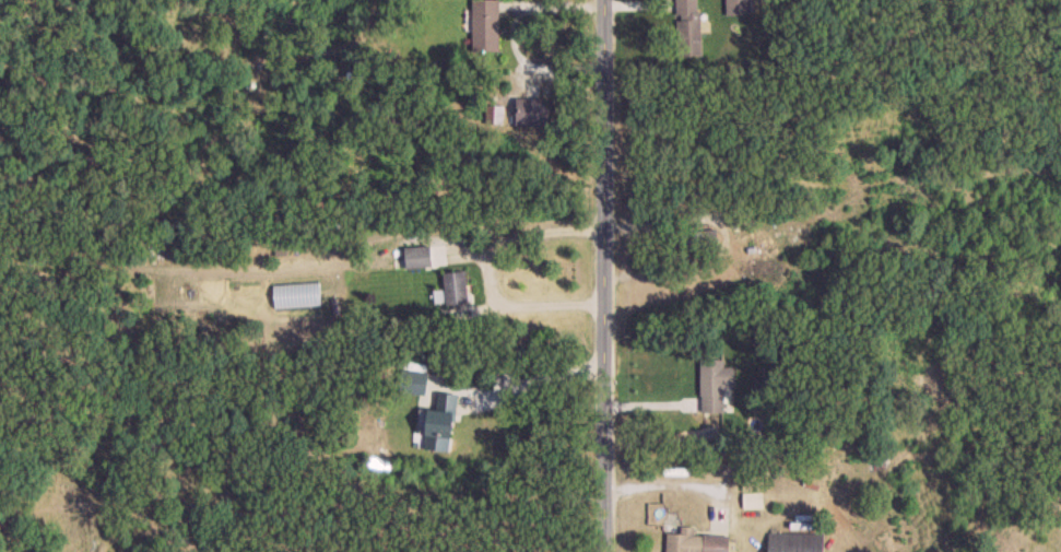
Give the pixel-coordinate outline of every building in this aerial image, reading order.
[(501,51),(501,0),(474,0),(474,51),(501,51)] [(702,53),(701,0),(678,0),(680,53),(702,53)] [(752,14),(752,0),(727,0),(727,14),(752,14)] [(517,126),(550,126),(550,98),(517,98),(517,126)] [(433,268),(432,246),(407,247),(407,269),(433,268)] [(469,304),(468,272),(445,273),(446,304),(469,304)] [(703,413),(726,413),(726,386),(736,386),(736,366),(726,366),(726,360),(703,360),(703,413)] [(428,393),(428,373),(403,373),(403,393),(428,393)] [(453,452),(460,395),(439,393),(437,411),(429,410),(425,449),(453,452)] [(825,533),(770,532),(770,551),(825,551),(825,533)] [(740,535),(668,534),(667,551),(740,551),(740,535)]
